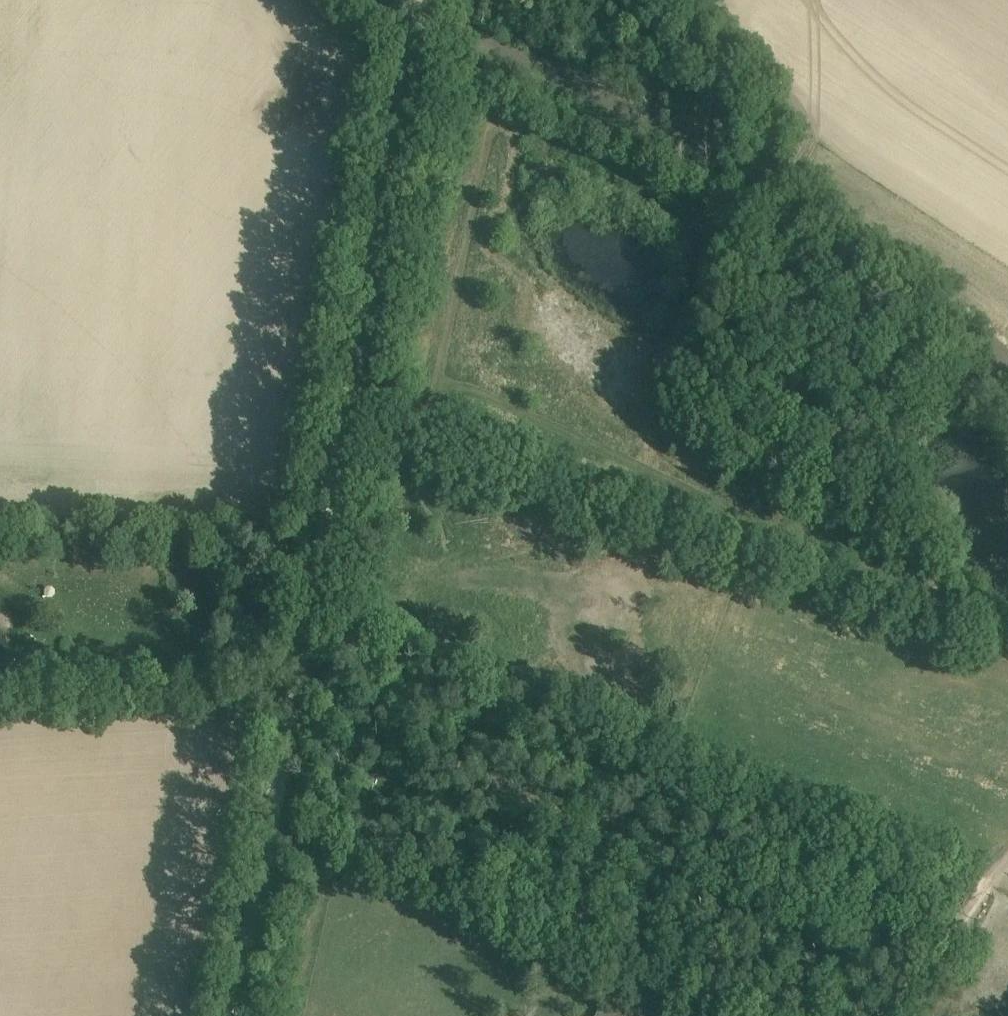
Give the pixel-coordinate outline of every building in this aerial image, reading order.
[(605,995),(596,1015),(653,1015),(605,995)]
